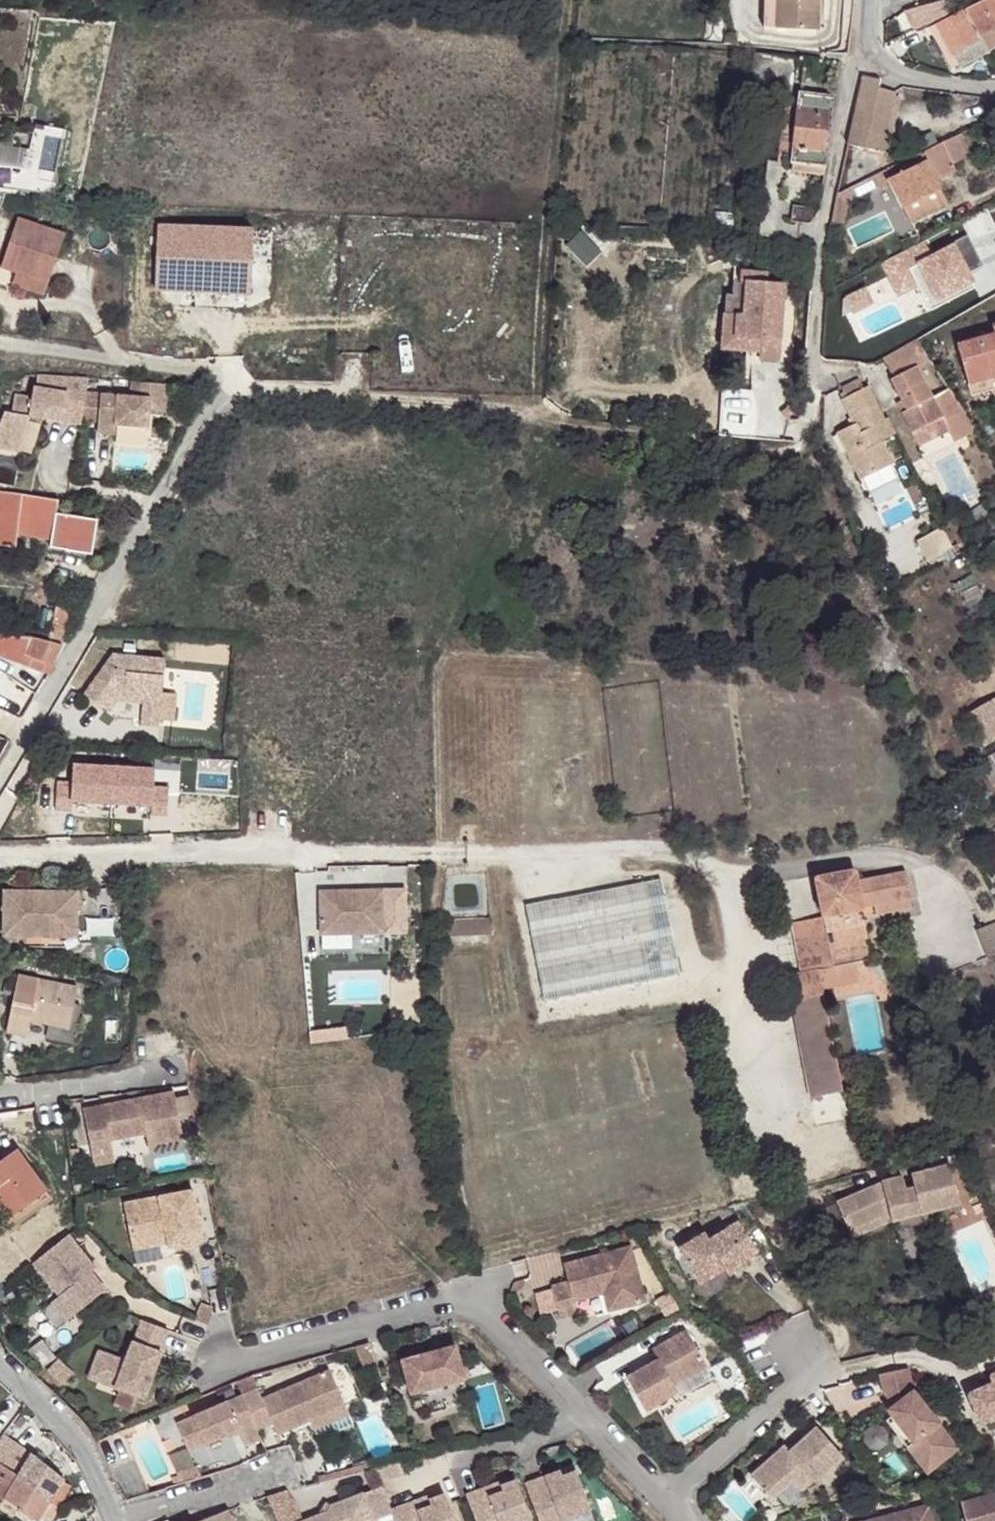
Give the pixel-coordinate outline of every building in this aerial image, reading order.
[(816,31),(817,0),(764,0),(763,11),(777,11),(777,30),(816,31)] [(958,66),(994,46),(994,0),(982,0),(936,23),(958,66)] [(763,30),(777,30),(777,11),(763,11),(763,30)] [(927,27),(950,68),(958,66),(936,23),(927,27)] [(793,104),(797,59),(757,55),(751,99),(793,104)] [(880,82),(862,79),(847,145),(881,153),(895,93),(877,89),(880,82)] [(826,166),(833,97),(800,92),(798,107),(784,106),(779,147),(793,149),(792,162),(826,166)] [(47,163),(52,136),(33,132),(29,151),(27,159),(47,163)] [(885,170),(836,195),(832,222),(843,224),(847,201),(889,181),(901,205),(903,205),(937,188),(938,187),(934,180),(956,170),(952,163),(970,154),(961,134),(885,170)] [(24,171),(27,159),(29,151),(0,147),(0,168),(24,171)] [(826,166),(792,162),(790,171),(823,174),(826,166)] [(20,188),(24,171),(0,168),(0,186),(20,188)] [(937,188),(903,205),(912,221),(945,204),(937,188)] [(43,297),(64,235),(17,219),(0,268),(16,273),(12,286),(43,297)] [(254,294),(257,232),(162,227),(158,289),(254,294)] [(720,350),(760,353),(760,361),(778,362),(783,286),(766,285),(766,274),(740,273),(739,284),(733,284),(732,297),(725,296),(720,350)] [(970,390),(994,383),(994,324),(992,325),(994,334),(956,344),(970,390)] [(915,340),(882,358),(894,377),(891,379),(910,417),(904,419),(911,433),(925,426),(932,439),(948,431),(944,421),(962,412),(947,389),(932,397),(916,366),(926,360),(915,340)] [(85,393),(87,379),(36,375),(35,387),(32,386),(31,397),(14,395),(12,413),(4,412),(0,423),(0,448),(18,451),(28,417),(80,425),(81,420),(85,393)] [(858,379),(841,388),(844,392),(840,394),(854,424),(837,432),(859,479),(891,463),(880,440),(895,433),(888,418),(883,421),(867,387),(863,389),(858,379)] [(164,414),(166,386),(130,383),(129,397),(101,395),(98,422),(97,433),(114,435),(115,425),(147,428),(148,413),(164,414)] [(81,420),(98,422),(101,395),(85,393),(81,420)] [(906,409),(900,412),(904,419),(910,417),(906,409)] [(962,412),(944,421),(948,431),(954,442),(975,431),(962,412)] [(891,463),(860,478),(868,495),(899,480),(891,463)] [(0,494),(0,544),(15,546),(16,534),(18,517),(53,522),(56,503),(20,496),(0,494)] [(51,539),(53,522),(18,517),(16,534),(51,539)] [(951,548),(941,527),(916,539),(927,561),(943,553),(943,552),(951,548)] [(73,608),(57,604),(54,614),(48,613),(47,621),(53,622),(50,636),(66,641),(73,608)] [(62,643),(49,640),(47,645),(38,642),(0,639),(0,661),(42,678),(46,668),(53,671),(62,643)] [(112,653),(84,693),(105,709),(115,696),(142,699),(140,724),(158,726),(165,659),(112,653)] [(964,716),(983,751),(994,744),(994,699),(964,716)] [(978,761),(992,784),(994,782),(994,752),(978,761)] [(786,975),(791,1000),(823,994),(822,989),(819,969),(856,962),(872,959),(862,908),(874,905),(910,898),(905,870),(856,880),(854,870),(814,877),(822,917),(792,923),(801,972),(786,975)] [(661,878),(525,905),(544,1000),(679,973),(661,878)] [(78,891),(3,890),(2,937),(77,938),(78,891)] [(384,933),(383,890),(320,891),(321,934),(384,933)] [(910,898),(874,905),(876,914),(912,908),(910,898)] [(450,933),(466,932),(465,920),(472,920),(473,935),(490,934),(489,918),(449,920),(450,933)] [(976,929),(987,957),(994,954),(994,922),(976,929)] [(819,969),(822,989),(860,982),(856,962),(819,969)] [(77,986),(18,974),(6,1033),(26,1036),(29,1021),(68,1028),(77,986)] [(823,994),(791,1000),(810,1097),(842,1091),(823,994)] [(173,1092),(83,1109),(90,1144),(110,1140),(146,1133),(148,1145),(182,1138),(173,1092)] [(110,1140),(90,1144),(92,1156),(112,1152),(110,1140)] [(0,1160),(0,1205),(9,1217),(46,1190),(16,1149),(0,1160)] [(848,1230),(889,1213),(892,1221),(921,1214),(930,1211),(960,1204),(949,1163),(910,1173),(914,1186),(905,1188),(902,1176),(885,1180),(889,1188),(877,1193),(874,1185),(835,1200),(837,1203),(848,1230)] [(885,1180),(874,1185),(877,1193),(889,1188),(885,1180)] [(46,1190),(9,1217),(15,1226),(52,1199),(46,1190)] [(123,1203),(131,1242),(166,1236),(167,1242),(168,1247),(202,1240),(193,1190),(123,1203)] [(848,1230),(837,1203),(825,1208),(836,1235),(848,1230)] [(1,1222),(9,1217),(0,1205),(0,1221),(1,1222)] [(930,1211),(921,1214),(923,1226),(933,1224),(930,1211)] [(889,1213),(848,1230),(852,1238),(892,1221),(889,1213)] [(9,1217),(1,1222),(8,1231),(15,1226),(9,1217)] [(705,1233),(678,1249),(699,1283),(724,1268),(728,1275),(746,1264),(744,1260),(758,1252),(740,1221),(708,1239),(705,1233)] [(852,1238),(848,1230),(836,1235),(840,1243),(852,1238)] [(68,1234),(32,1263),(59,1296),(50,1303),(65,1321),(105,1289),(90,1271),(89,1272),(84,1266),(90,1261),(68,1234)] [(166,1236),(131,1242),(132,1249),(167,1242),(166,1236)] [(631,1246),(564,1263),(568,1281),(551,1285),(559,1318),(577,1314),(574,1302),(614,1291),(619,1308),(645,1302),(631,1246)] [(90,1261),(84,1266),(89,1272),(90,1271),(94,1267),(90,1261)] [(516,1281),(515,1283),(510,1289),(509,1296),(510,1300),(525,1281),(523,1279),(516,1281)] [(614,1291),(602,1294),(606,1312),(619,1308),(614,1291)] [(201,1302),(194,1318),(208,1323),(212,1314),(211,1307),(201,1302)] [(168,1329),(142,1320),(133,1343),(131,1342),(124,1360),(98,1350),(88,1378),(144,1398),(161,1353),(159,1352),(168,1329)] [(652,1350),(653,1351),(658,1348),(662,1357),(658,1359),(627,1377),(645,1410),(677,1392),(673,1384),(706,1365),(686,1331),(652,1350)] [(41,1339),(27,1351),(43,1367),(55,1357),(41,1339)] [(369,1343),(356,1346),(364,1365),(376,1361),(369,1343)] [(455,1346),(402,1360),(410,1393),(463,1379),(459,1364),(455,1346)] [(658,1348),(653,1351),(658,1359),(662,1357),(658,1348)] [(57,1359),(46,1370),(61,1384),(72,1373),(57,1359)] [(464,1362),(459,1364),(463,1379),(468,1377),(464,1362)] [(906,1368),(879,1374),(883,1392),(892,1405),(897,1410),(891,1415),(923,1456),(947,1436),(910,1390),(906,1368)] [(220,1404),(177,1423),(188,1451),(238,1429),(246,1446),(260,1439),(256,1430),(272,1423),(277,1435),(309,1420),(345,1405),(329,1369),(261,1399),(257,1389),(242,1395),(233,1399),(220,1404)] [(989,1376),(993,1383),(967,1394),(980,1423),(994,1417),(994,1373),(989,1376)] [(251,1375),(236,1381),(242,1395),(257,1389),(251,1375)] [(215,1392),(220,1404),(233,1399),(227,1387),(215,1392)] [(345,1405),(309,1420),(318,1439),(353,1423),(345,1405)] [(897,1410),(892,1405),(886,1409),(891,1415),(897,1410)] [(923,1456),(891,1415),(885,1419),(926,1472),(956,1448),(947,1436),(923,1456)] [(780,1448),(750,1475),(771,1499),(792,1480),(801,1490),(813,1480),(814,1482),(841,1456),(815,1427),(789,1451),(786,1454),(780,1448)] [(13,1441),(8,1437),(0,1451),(0,1463),(13,1441)] [(0,1463),(0,1498),(4,1500),(2,1502),(13,1513),(19,1507),(36,1520),(38,1520),(43,1514),(52,1520),(59,1506),(68,1489),(60,1483),(63,1478),(32,1453),(13,1441),(0,1463)] [(784,1445),(780,1448),(786,1454),(789,1451),(784,1445)] [(399,1461),(375,1467),(377,1473),(380,1482),(403,1474),(399,1461)] [(574,1465),(559,1470),(562,1476),(576,1471),(574,1465)] [(177,1476),(171,1478),(173,1484),(200,1476),(197,1466),(176,1472),(177,1476)] [(524,1483),(539,1520),(562,1520),(561,1519),(590,1508),(576,1471),(562,1476),(559,1470),(524,1483)] [(382,1486),(380,1482),(377,1473),(366,1477),(371,1490),(382,1486)] [(467,1498),(475,1520),(531,1520),(516,1480),(501,1485),(467,1498)] [(465,1495),(467,1498),(501,1485),(500,1482),(465,1495)] [(382,1486),(371,1490),(332,1505),(328,1512),(303,1520),(379,1520),(378,1519),(392,1514),(392,1513),(390,1509),(382,1486)] [(286,1491),(267,1496),(278,1520),(301,1520),(296,1505),(286,1491)] [(392,1513),(392,1514),(395,1520),(454,1520),(444,1493),(430,1499),(429,1499),(431,1505),(418,1510),(415,1504),(392,1513)] [(960,1503),(965,1520),(994,1520),(994,1494),(960,1503)] [(428,1495),(390,1509),(392,1513),(415,1504),(418,1510),(431,1505),(429,1499),(430,1499),(428,1495)] [(863,1520),(933,1520),(929,1504),(863,1520)] [(202,1520),(232,1520),(228,1511),(202,1520)]
